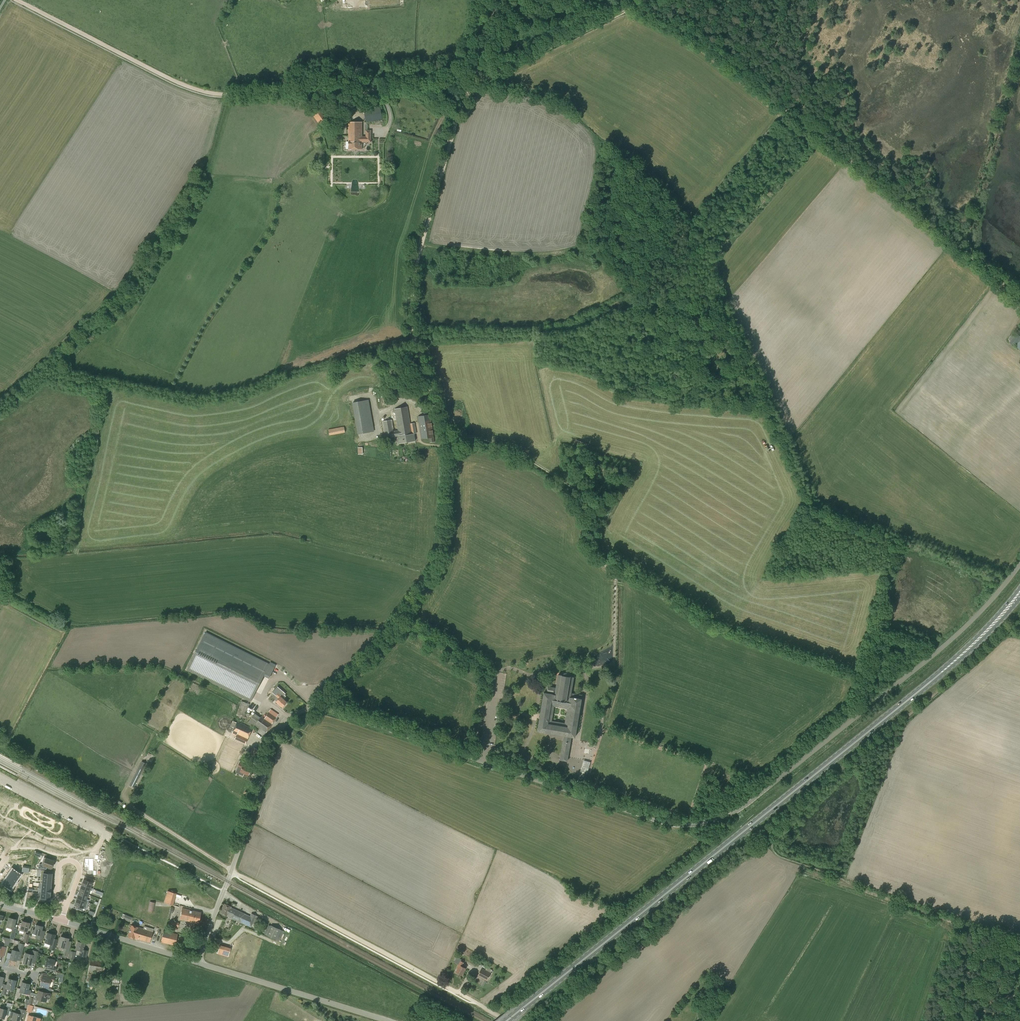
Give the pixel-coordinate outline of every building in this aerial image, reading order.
[(370,109),(369,106),(364,107),(366,122),(382,119),(380,107),(370,109)] [(322,127),(328,123),(318,108),(312,112),(322,127)] [(362,136),(362,122),(349,122),(349,149),(362,149),(362,142),(371,142),(371,130),(365,130),(365,136),(362,136)] [(1019,340),(1019,335),(1017,333),(1009,343),(1014,347),(1019,340)] [(358,434),(374,431),(369,400),(352,402),(358,434)] [(410,424),(407,407),(395,409),(398,431),(394,432),(392,420),(382,421),(385,438),(398,436),(399,444),(415,441),(414,434),(416,433),(414,423),(410,424)] [(435,442),(434,438),(431,415),(418,416),(421,439),(429,438),(430,443),(435,442)] [(329,435),(345,432),(344,426),(328,429),(329,435)] [(251,702),(261,682),(196,650),(187,670),(251,702)] [(569,676),(569,675),(569,674),(568,673),(568,672),(567,672),(567,671),(566,671),(565,671),(564,671),(563,672),(562,673),(562,675),(559,674),(556,690),(555,690),(555,688),(548,687),(547,692),(547,693),(544,692),(538,731),(564,735),(560,759),(567,761),(571,737),(575,737),(581,699),(582,695),(571,693),(573,677),(569,676)] [(283,707),(287,702),(285,700),(286,699),(276,690),(273,693),(279,698),(276,701),(283,707)] [(244,719),(250,704),(241,701),(240,704),(236,716),(244,719)] [(264,736),(278,714),(271,709),(265,719),(262,716),(261,718),(254,713),(248,722),(254,727),(256,725),(260,728),(258,731),(264,736)] [(237,722),(233,721),(228,731),(231,732),(233,728),(234,728),(232,734),(237,736),(235,739),(246,744),(253,728),(237,722)] [(260,760),(265,752),(253,747),(249,757),(257,760),(258,758),(260,760)] [(587,773),(590,762),(583,760),(581,770),(580,770),(578,778),(583,780),(585,772),(587,773)] [(134,787),(143,770),(146,763),(141,761),(130,785),(134,787)] [(252,768),(244,764),(239,762),(237,767),(242,769),(240,771),(239,774),(243,776),(244,773),(248,775),(252,768)] [(40,864),(39,869),(44,869),(45,866),(51,868),(52,868),(53,868),(54,865),(53,864),(54,861),(45,857),(42,865),(40,864)] [(91,859),(83,861),(85,873),(93,871),(91,859)] [(12,869),(9,874),(17,879),(20,875),(21,873),(17,869),(15,872),(12,869)] [(40,870),(40,878),(52,879),(52,874),(46,873),(46,871),(40,870)] [(9,874),(5,878),(14,884),(17,879),(9,874)] [(84,878),(81,885),(90,888),(92,881),(90,880),(91,878),(87,876),(86,879),(84,878)] [(5,878),(2,883),(6,885),(4,888),(9,891),(11,889),(14,884),(5,878)] [(81,885),(79,892),(88,894),(90,888),(81,885)] [(173,905),(176,893),(167,891),(164,903),(173,905)] [(79,892),(77,898),(88,902),(89,900),(86,899),(88,894),(79,892)] [(38,900),(41,901),(45,902),(46,898),(50,899),(50,894),(40,893),(40,898),(38,898),(38,900)] [(77,898),(74,905),(79,906),(78,909),(82,910),(83,908),(86,909),(88,902),(77,898)] [(254,918),(230,908),(230,906),(224,904),(220,913),(226,916),(227,914),(230,916),(230,917),(241,922),(251,926),(254,918)] [(189,920),(191,910),(182,908),(180,918),(189,920)] [(191,910),(189,920),(198,922),(200,912),(191,910)] [(14,938),(17,927),(14,927),(16,919),(9,917),(6,926),(5,929),(11,931),(10,937),(14,938)] [(27,931),(29,923),(22,921),(20,929),(27,931)] [(41,932),(42,926),(36,924),(34,930),(32,929),(32,933),(34,933),(37,934),(36,938),(43,939),(44,933),(41,932)] [(143,928),(131,925),(128,936),(134,938),(149,942),(153,929),(144,926),(143,928)] [(276,939),(281,929),(271,925),(266,935),(276,939)] [(175,945),(178,934),(163,930),(161,942),(175,945)] [(54,950),(55,945),(52,944),(55,934),(47,932),(45,942),(51,944),(49,949),(54,950)] [(69,950),(71,941),(68,940),(69,938),(61,936),(58,946),(63,947),(62,953),(68,955),(69,950)] [(86,957),(88,950),(83,949),(85,943),(78,941),(76,949),(80,950),(78,955),(86,957)] [(22,954),(23,947),(24,944),(19,943),(18,946),(17,951),(12,949),(10,959),(16,960),(18,953),(22,954)] [(230,957),(233,948),(222,944),(219,953),(230,957)] [(38,952),(39,946),(37,946),(36,950),(37,950),(36,951),(33,950),(32,954),(26,953),(23,962),(31,964),(33,956),(36,957),(37,952),(38,952)] [(55,971),(56,966),(53,966),(55,960),(47,958),(45,966),(48,967),(48,968),(55,971)] [(104,973),(105,968),(102,967),(103,961),(90,959),(88,970),(87,981),(91,982),(93,971),(101,973),(104,973)] [(462,975),(466,968),(462,966),(464,962),(461,960),(457,968),(458,968),(456,972),(462,975)] [(486,982),(486,980),(491,972),(482,967),(477,976),(483,979),(483,980),(486,982)] [(54,979),(54,976),(48,974),(48,977),(42,976),(40,984),(45,986),(44,988),(51,990),(51,987),(48,986),(49,981),(53,982),(54,979)] [(13,990),(16,980),(8,978),(7,985),(3,984),(2,989),(1,993),(5,994),(7,989),(12,991),(13,990)] [(28,989),(29,984),(22,982),(20,988),(17,988),(15,997),(19,999),(21,992),(30,994),(31,990),(28,989)] [(38,990),(36,998),(46,1001),(47,997),(49,998),(50,993),(38,990)] [(3,1009),(0,1008),(0,1017),(4,1018),(5,1014),(6,1010),(9,1011),(10,1007),(11,1007),(12,1004),(7,1003),(6,1006),(4,1005),(3,1009)] [(20,1017),(24,1017),(24,1016),(26,1010),(19,1008),(18,1013),(14,1012),(12,1020),(14,1020),(19,1020),(20,1017)]
